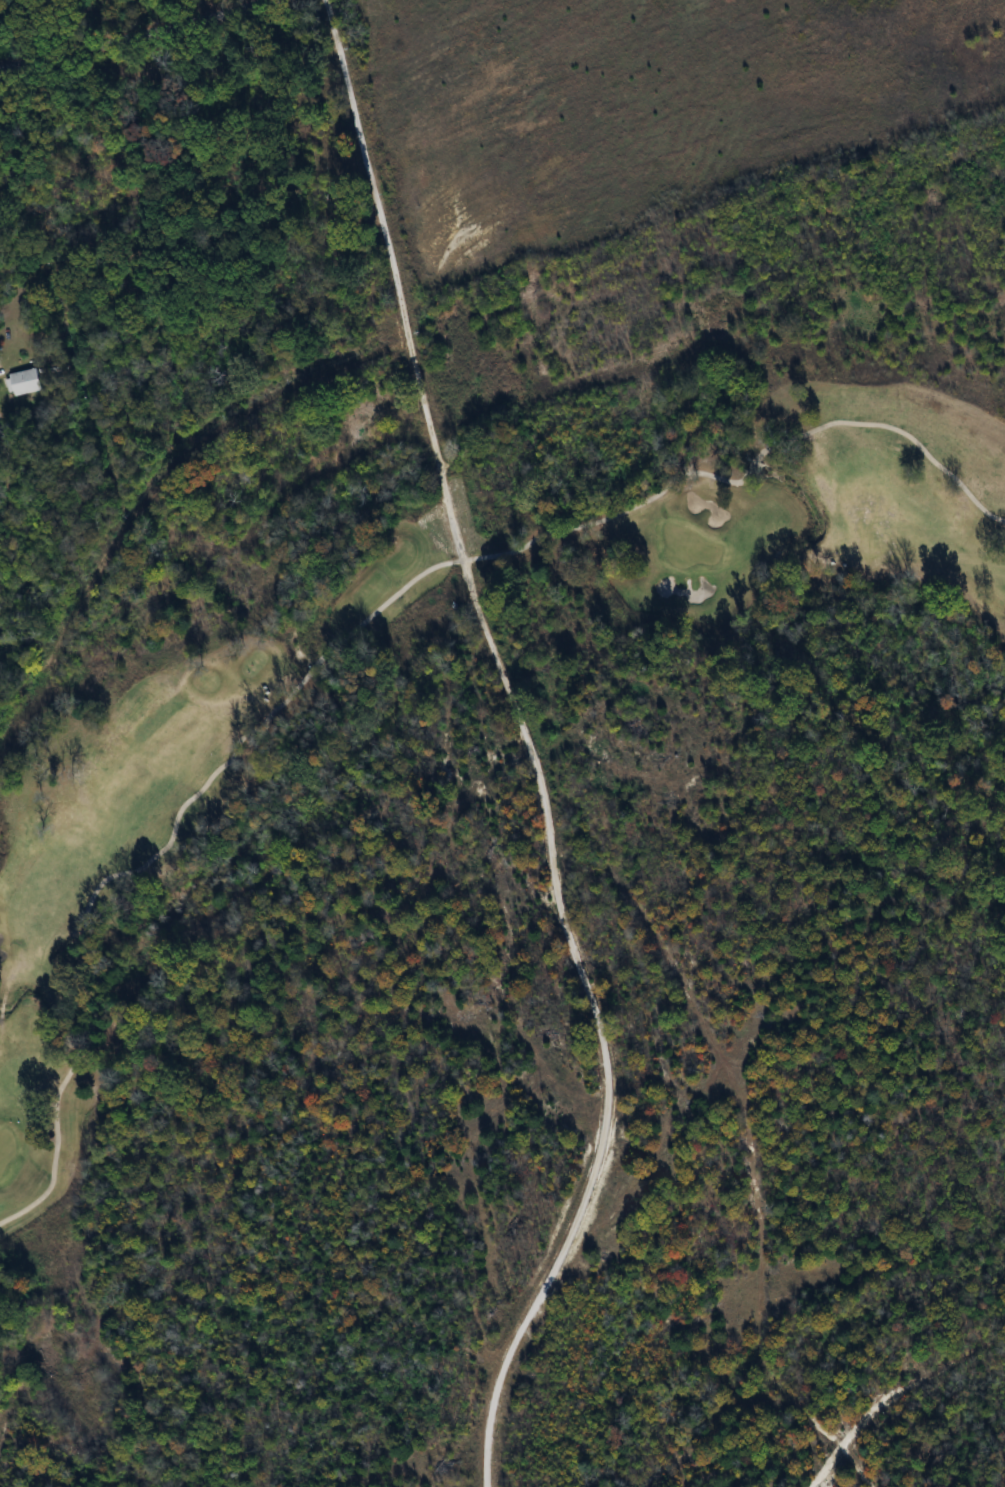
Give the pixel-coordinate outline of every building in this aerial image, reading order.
[(43,390),(38,368),(7,375),(12,396),(43,390)]
